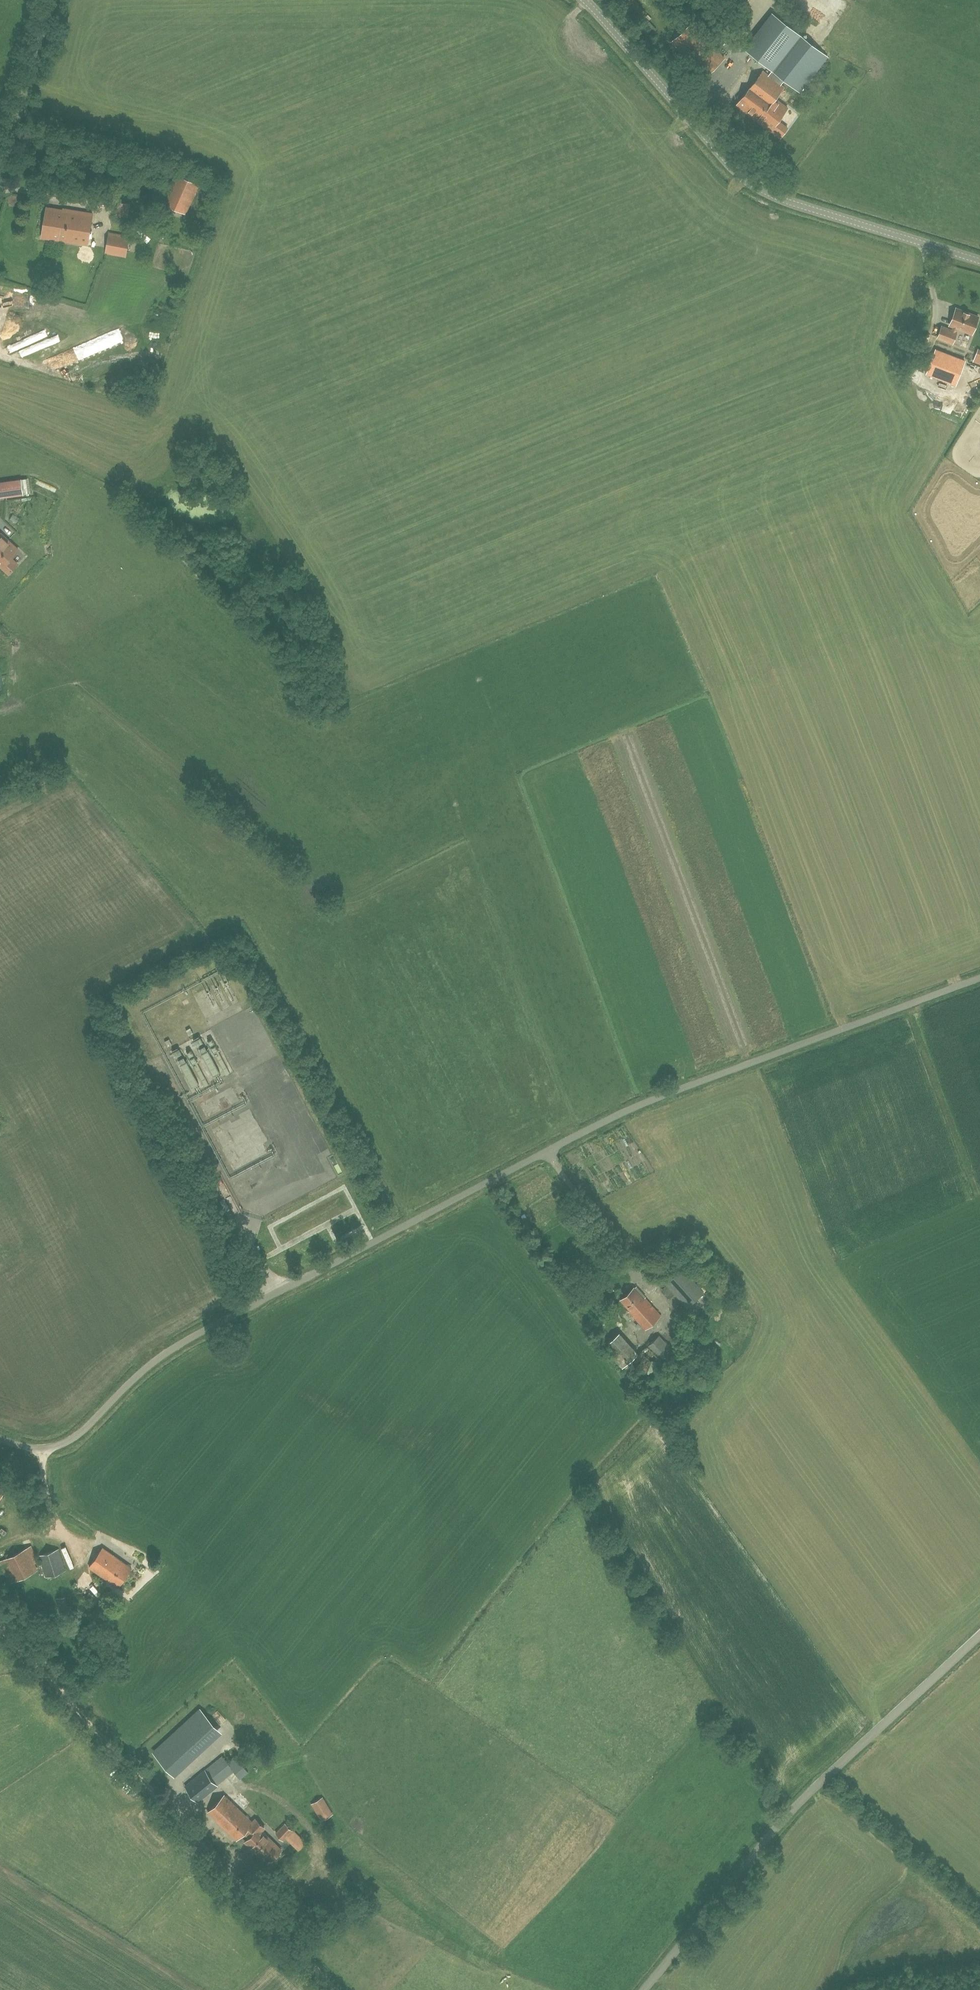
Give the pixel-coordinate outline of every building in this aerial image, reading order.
[(748,52),(772,70),(785,80),(800,92),(828,57),(776,16),(748,52)] [(704,79),(726,58),(692,22),(671,42),(704,79)] [(715,41),(725,28),(719,23),(709,36),(715,41)] [(785,80),(772,70),(767,76),(761,72),(736,105),(758,122),(775,99),(784,88),(781,85),(785,80)] [(787,108),(775,99),(758,122),(781,138),(787,129),(777,122),(787,108)] [(187,214),(200,184),(175,173),(162,203),(187,214)] [(117,204),(117,218),(133,219),(133,205),(117,204)] [(64,209),(47,206),(43,237),(88,244),(93,212),(64,207),(64,209)] [(109,233),(106,253),(125,256),(129,237),(109,233)] [(978,317),(956,309),(950,325),(953,327),(952,330),(942,326),(937,338),(952,344),(957,332),(956,332),(957,328),(972,334),(978,317)] [(935,350),(927,373),(956,384),(965,361),(935,350)] [(0,481),(0,496),(23,493),(20,477),(0,481)] [(18,550),(0,533),(0,566),(9,574),(17,564),(11,558),(18,550)] [(203,984),(194,988),(202,1008),(211,1005),(203,984)] [(240,1004),(234,990),(228,992),(227,991),(217,995),(223,1011),(240,1004)] [(230,1073),(212,1039),(208,1042),(226,1075),(230,1073)] [(267,1053),(275,1049),(272,1042),(264,1045),(267,1053)] [(220,1072),(206,1046),(199,1050),(213,1076),(220,1072)] [(180,1049),(173,1052),(176,1057),(182,1054),(180,1049)] [(209,1084),(191,1051),(187,1053),(205,1086),(209,1084)] [(199,1084),(185,1057),(178,1061),(192,1087),(199,1084)] [(213,1091),(217,1101),(224,1098),(220,1089),(213,1091)] [(236,1149),(244,1147),(247,1135),(246,1131),(250,1130),(252,1125),(255,1125),(252,1112),(243,1114),(241,1122),(230,1124),(231,1130),(227,1131),(228,1136),(237,1134),(235,1142),(228,1143),(226,1151),(236,1149)] [(688,1219),(698,1211),(694,1205),(684,1214),(688,1219)] [(668,1254),(677,1246),(670,1239),(661,1247),(668,1254)] [(681,1269),(666,1282),(688,1305),(702,1292),(681,1269)] [(645,1329),(661,1315),(645,1298),(644,1298),(634,1287),(621,1299),(631,1311),(630,1311),(645,1329)] [(662,1361),(672,1351),(659,1336),(648,1345),(662,1361)] [(650,1354),(645,1359),(657,1369),(662,1364),(650,1354)] [(88,1466),(89,1476),(102,1475),(102,1466),(88,1466)] [(65,1498),(68,1505),(75,1502),(72,1495),(65,1498)] [(38,1561),(35,1556),(36,1555),(32,1546),(0,1561),(0,1562),(10,1583),(38,1570),(34,1563),(38,1561)] [(119,1587),(132,1568),(103,1548),(90,1567),(119,1587)] [(46,1577),(66,1571),(59,1549),(40,1555),(46,1577)] [(60,1616),(70,1614),(67,1596),(57,1598),(60,1616)] [(243,1763),(234,1771),(240,1778),(249,1771),(243,1763)] [(218,1785),(205,1770),(185,1786),(198,1802),(218,1786),(218,1785)] [(132,1795),(136,1800),(142,1796),(138,1790),(132,1795)] [(246,1842),(253,1848),(256,1844),(255,1843),(265,1833),(262,1830),(265,1827),(256,1819),(253,1822),(225,1795),(208,1812),(237,1840),(245,1832),(250,1837),(246,1842)] [(322,1821),(334,1814),(323,1797),(311,1804),(322,1821)] [(276,1833),(283,1840),(292,1830),(286,1824),(276,1833)] [(262,1857),(266,1853),(273,1859),(282,1850),(265,1833),(255,1843),(256,1844),(253,1848),(262,1857)]
